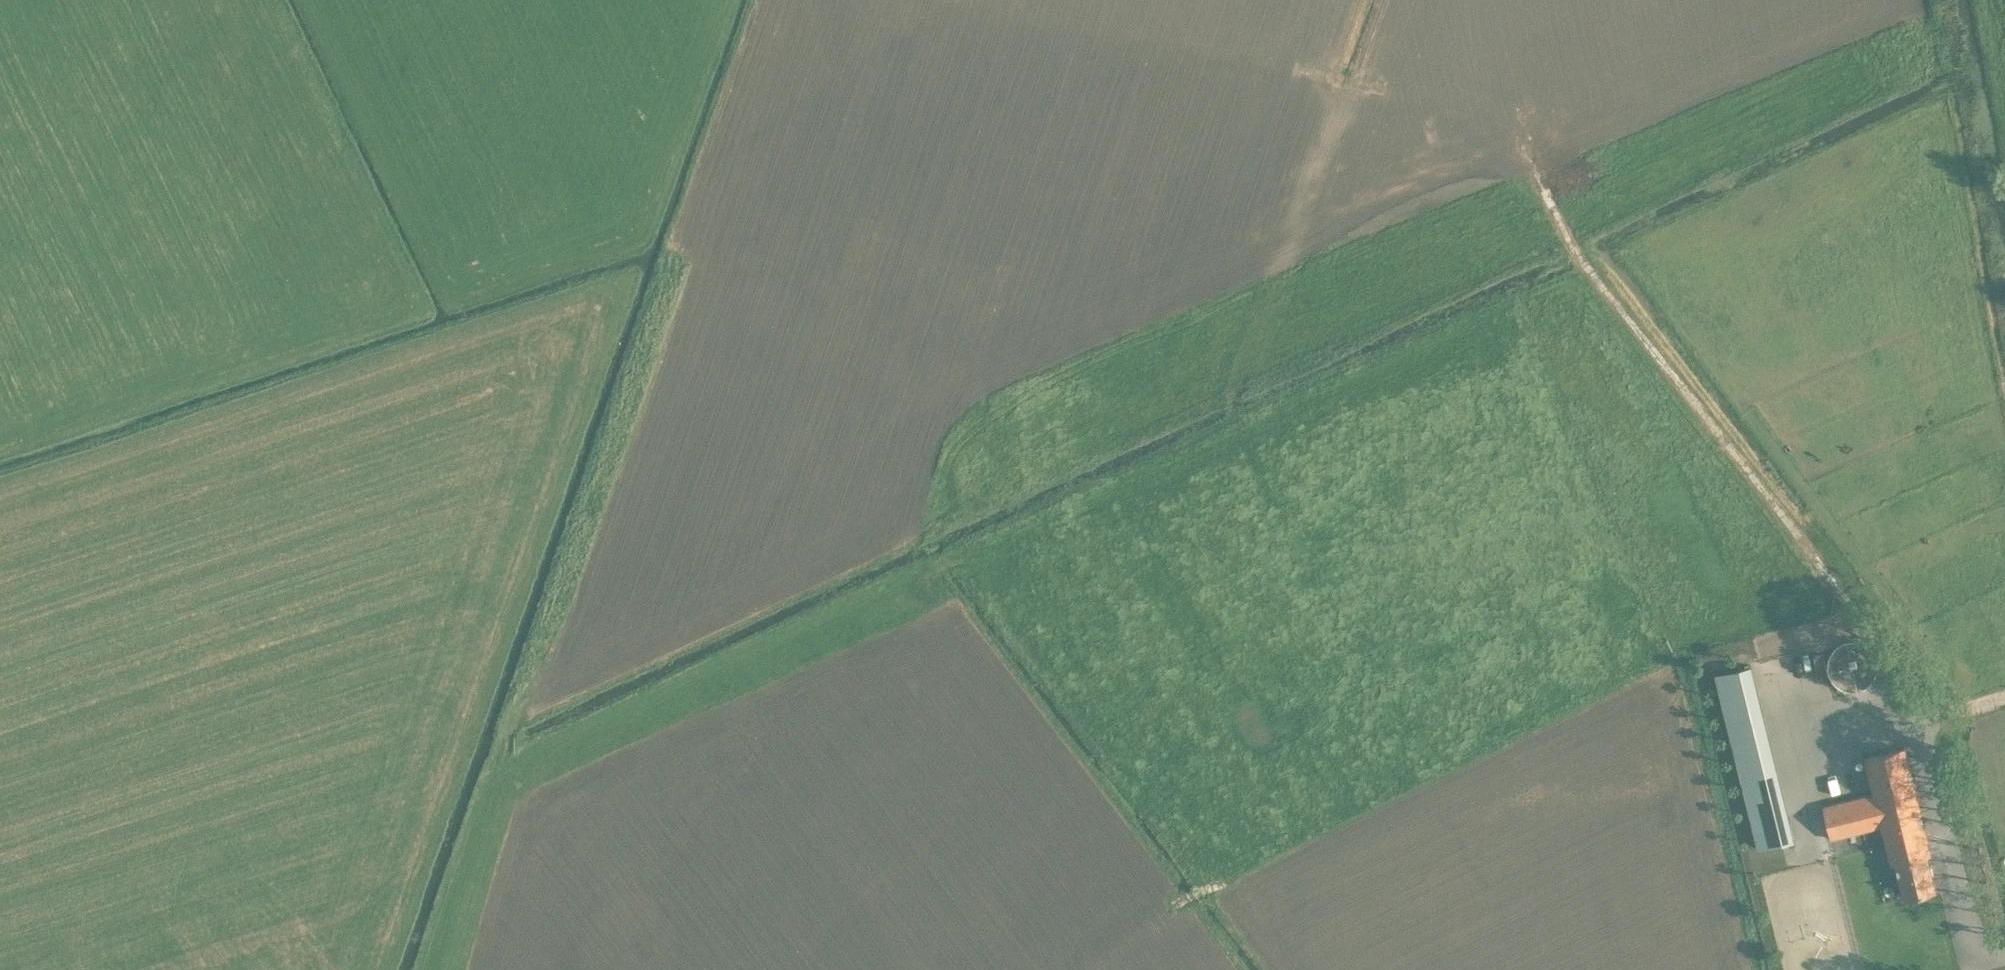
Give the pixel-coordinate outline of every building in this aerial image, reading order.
[(1837,643),(1830,650),(1827,656),(1826,665),(1826,671),(1828,677),(1832,682),(1836,685),(1840,687),(1844,688),(1850,689),(1855,689),(1860,687),(1865,685),(1868,682),(1871,677),(1873,673),(1875,668),(1875,660),(1873,653),(1868,647),(1861,642),(1855,640),(1849,639),(1843,640),(1837,643)] [(1791,837),(1749,662),(1713,671),(1756,846),(1791,837)] [(1835,741),(1806,754),(1810,764),(1839,751),(1835,741)] [(1872,792),(1821,804),(1829,836),(1880,824),(1889,861),(1892,860),(1901,895),(1934,887),(1925,852),(1929,851),(1903,744),(1863,754),(1872,792)] [(1816,784),(1848,776),(1843,755),(1811,762),(1816,784)]
